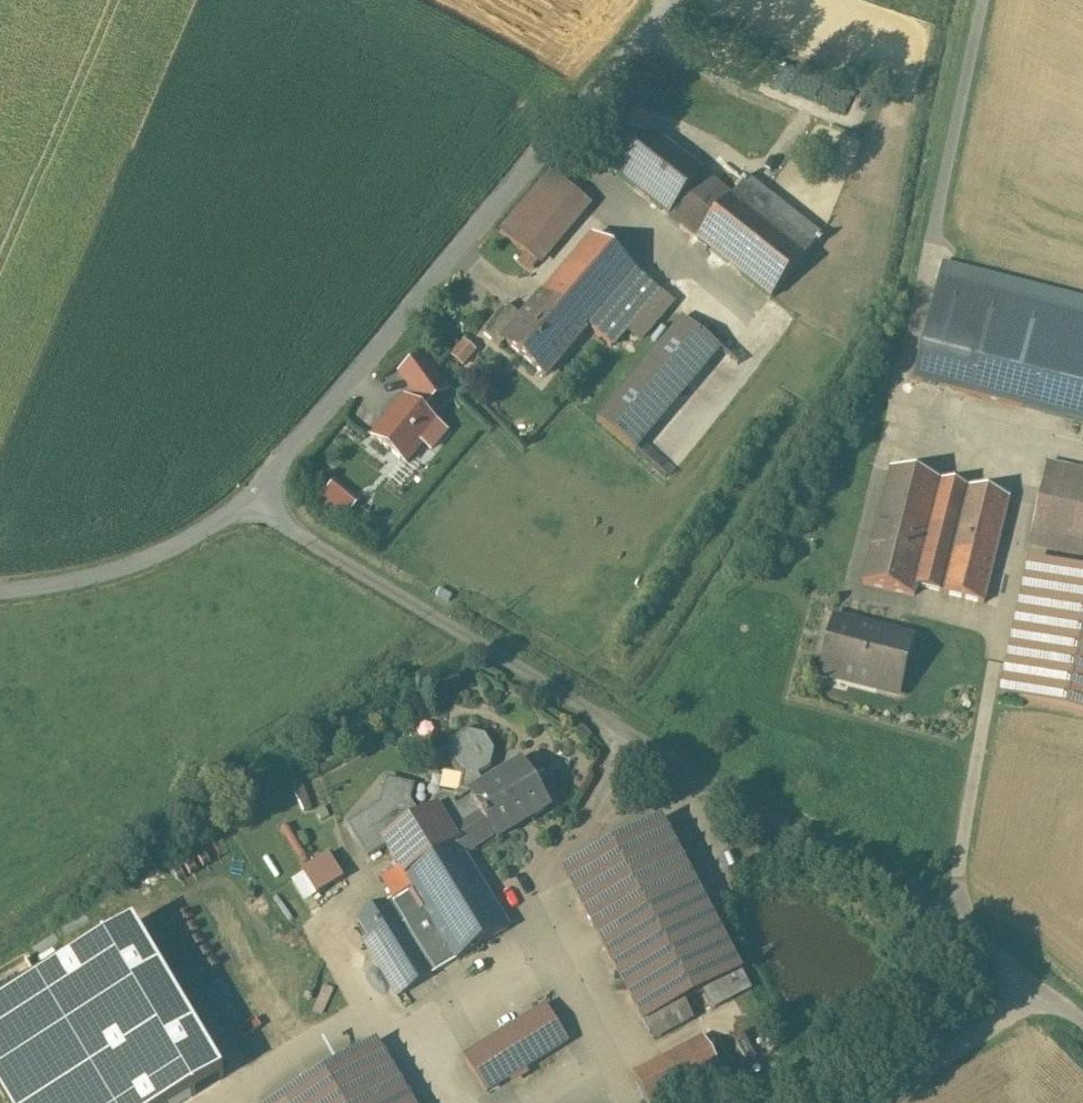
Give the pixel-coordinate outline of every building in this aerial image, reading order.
[(655,138),(629,115),(629,114),(613,101),(578,146),(636,192),(635,192),(698,242),(732,200),(701,181),(653,139),(655,138)] [(805,174),(807,163),(805,153),(799,145),(790,139),(780,137),(770,140),(761,146),(756,154),(754,165),(756,175),(762,183),(771,189),(781,191),(791,188),(800,182),(805,174)] [(552,174),(501,235),(538,266),(589,205),(552,174)] [(823,241),(748,182),(745,186),(744,185),(732,200),(805,259),(817,244),(819,246),(823,241)] [(732,200),(698,242),(771,301),(805,259),(732,200)] [(593,239),(543,298),(542,298),(522,322),(506,308),(482,337),(500,352),(505,346),(545,379),(584,333),(584,332),(587,328),(634,273),(593,239)] [(634,273),(587,328),(611,349),(614,347),(613,347),(626,330),(657,293),(658,292),(634,273)] [(938,281),(930,315),(1082,353),(1082,317),(938,281)] [(626,330),(641,342),(671,305),(657,293),(626,330)] [(930,315),(913,381),(1082,423),(1082,353),(930,315)] [(683,320),(597,422),(636,454),(722,352),(683,320)] [(464,346),(453,360),(463,368),(474,355),(464,346)] [(426,357),(398,377),(425,414),(453,394),(426,357)] [(406,404),(395,419),(393,417),(376,439),(375,439),(373,441),(376,443),(404,466),(403,466),(406,468),(408,466),(408,465),(423,447),(431,454),(446,436),(420,415),(425,410),(415,397),(408,405),(406,404)] [(665,473),(677,460),(667,449),(654,462),(665,473)] [(1047,465),(1029,547),(1082,559),(1082,473),(1047,465)] [(1009,500),(891,472),(864,585),(916,598),(922,571),(946,577),(942,595),(984,605),(1009,500)] [(335,484),(319,504),(345,525),(361,504),(335,484)] [(1030,562),(1001,697),(1082,715),(1082,575),(1030,562)] [(872,633),(835,624),(821,678),(823,679),(825,674),(878,687),(877,692),(899,697),(912,643),(885,636),(883,645),(870,642),(872,633)] [(485,740),(468,736),(453,745),(449,761),(458,776),(464,778),(461,796),(470,799),(484,790),(477,779),(490,771),(494,755),(485,740)] [(484,790),(470,799),(479,815),(448,833),(462,857),(463,856),(495,837),(498,842),(549,811),(522,767),(484,790)] [(414,789),(387,783),(381,808),(349,828),(368,859),(386,849),(383,845),(427,818),(427,817),(416,814),(414,789)] [(461,796),(452,802),(443,799),(438,803),(435,813),(448,833),(479,815),(470,799),(461,796)] [(427,818),(383,845),(386,849),(399,871),(411,890),(394,900),(387,904),(358,921),(404,995),(432,978),(432,977),(456,962),(457,963),(508,931),(463,856),(462,857),(448,833),(435,813),(427,818)] [(661,827),(566,877),(644,1025),(645,1025),(653,1042),(693,1021),(685,1004),(705,993),(739,973),(661,827)] [(328,858),(302,874),(316,897),(342,881),(328,858)] [(399,871),(383,881),(394,900),(411,890),(399,871)] [(0,1013),(0,1102),(204,1102),(220,1094),(129,938),(0,1013)] [(739,973),(705,993),(714,1011),(749,992),(739,973)] [(544,1009),(479,1050),(479,1051),(465,1060),(487,1094),(504,1083),(505,1083),(567,1045),(544,1009)] [(632,1078),(646,1102),(663,1102),(721,1073),(704,1040),(632,1078)] [(362,1052),(284,1098),(287,1102),(392,1102),(362,1052)]
